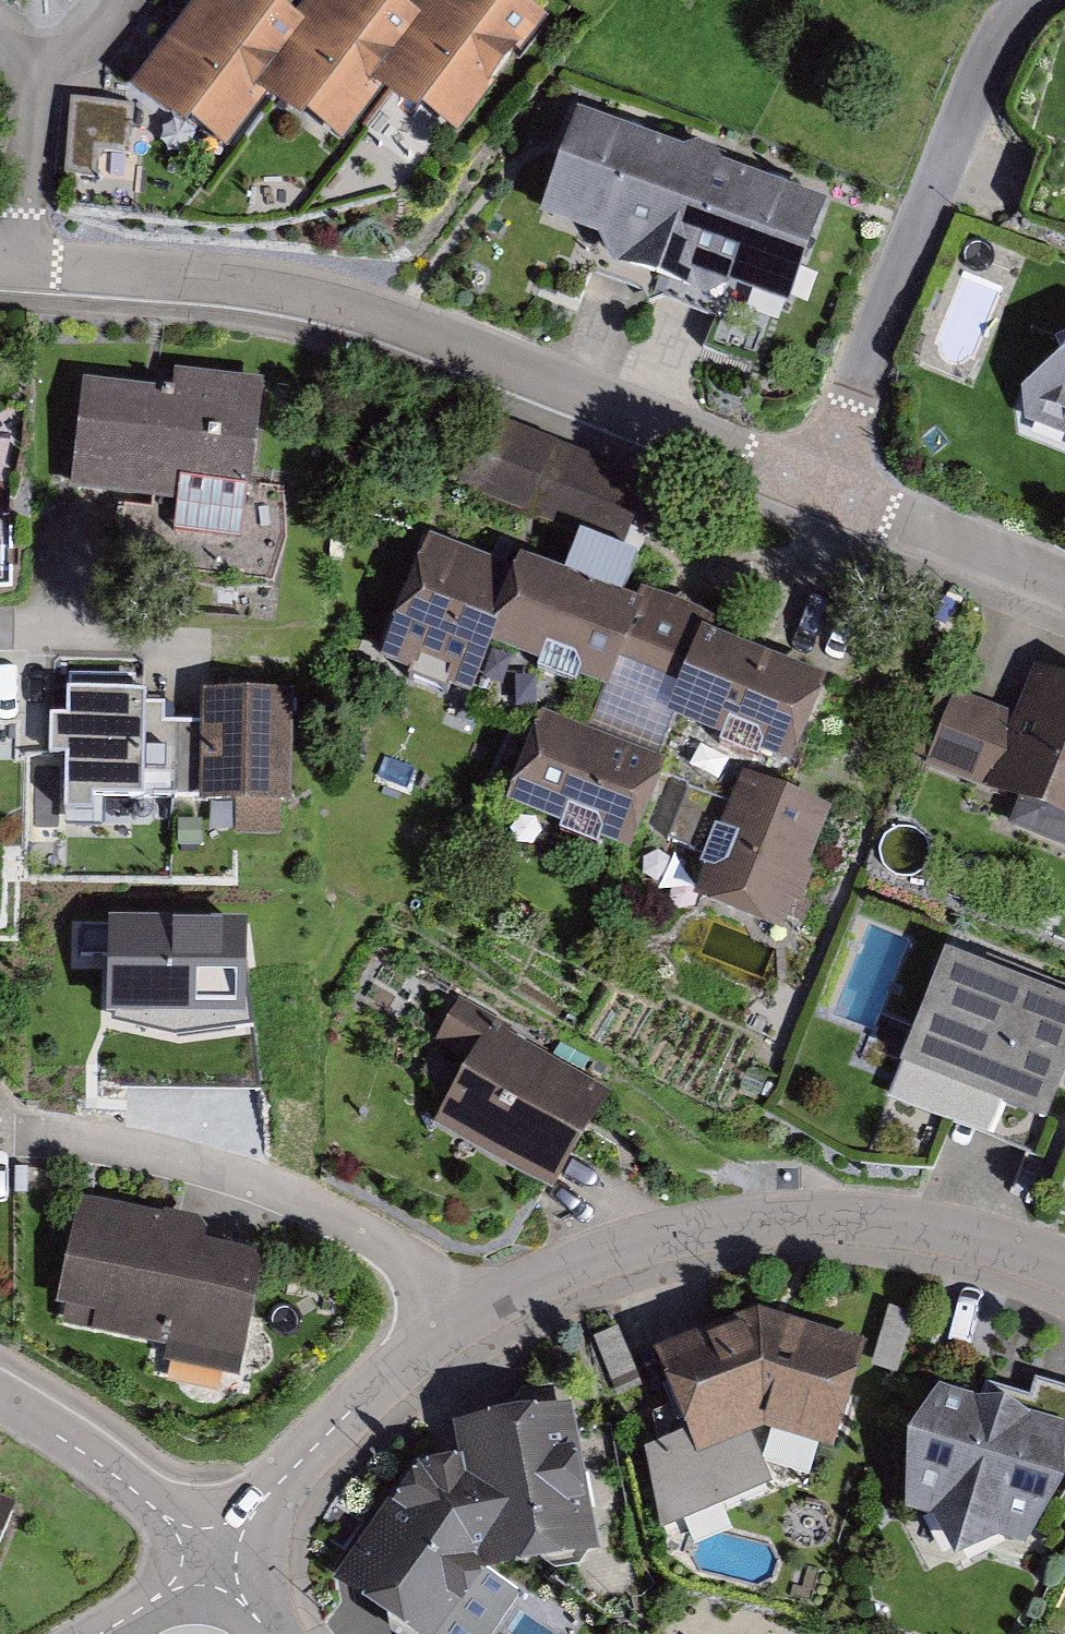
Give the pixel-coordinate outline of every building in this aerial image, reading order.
[(254,0),(182,0),(116,86),(204,153),(251,92),(324,148),(369,89),(438,142),(530,21),(502,0),(405,0),(393,15),(373,0),(293,0),(279,19),(254,0)] [(613,270),(658,286),(702,163),(577,118),(539,223),(599,244),(613,270)] [(827,208),(702,163),(658,286),(704,303),(731,292),(789,313),(827,208)] [(1006,388),(1015,422),(1064,441),(1064,317),(1006,388)] [(165,393),(77,380),(61,490),(158,503),(162,471),(246,483),(260,382),(168,369),(165,393)] [(622,556),(651,484),(486,418),(457,490),(622,556)] [(519,574),(430,539),(379,667),(472,704),(473,702),(491,658),(498,640),(523,576),(519,574)] [(622,677),(646,615),(637,612),(522,567),(519,574),(523,576),(498,640),(491,658),(610,705),(622,677)] [(682,687),(702,637),(712,641),(718,626),(643,596),(637,612),(646,615),(622,677),(678,699),(682,687)] [(778,773),(791,777),(827,686),(712,641),(702,637),(682,687),(678,699),(666,729),(714,747),(762,766),(778,773)] [(1064,823),(1064,681),(1034,669),(1014,718),(954,694),(925,768),(1064,823)] [(151,801),(152,726),(152,696),(59,695),(58,809),(151,810),(151,801)] [(200,801),(200,811),(292,811),(293,697),(201,696),(201,727),(200,801)] [(541,721),(506,808),(513,811),(558,830),(602,848),(617,854),(630,859),(666,772),(541,721)] [(151,801),(200,801),(201,727),(152,726),(151,801)] [(693,906),(782,941),(831,817),(742,782),(693,906)] [(255,1024),(253,912),(105,912),(107,1017),(178,1036),(255,1024)] [(933,944),(883,1059),(1033,1123),(1064,1049),(1064,1000),(933,944)] [(600,1083),(461,1000),(437,1040),(458,1053),(417,1123),(534,1193),(600,1083)] [(213,1229),(81,1200),(57,1308),(163,1332),(157,1361),(237,1379),(264,1262),(208,1249),(213,1229)] [(758,1306),(657,1348),(688,1429),(645,1445),(664,1523),(773,1480),(750,1430),(767,1424),(828,1444),(858,1341),(758,1306)] [(1035,1382),(1029,1401),(984,1387),(978,1406),(1062,1432),(1063,1462),(1064,1462),(1064,1392),(1035,1382)] [(907,1449),(905,1514),(931,1522),(955,1570),(999,1542),(1025,1550),(1064,1497),(1063,1462),(1062,1432),(978,1406),(941,1395),(907,1449)] [(337,1574),(419,1633),(490,1633),(522,1590),(485,1563),(587,1545),(562,1406),(459,1425),(464,1452),(420,1460),(337,1574)] [(17,1511),(0,1504),(0,1552),(17,1511)]
